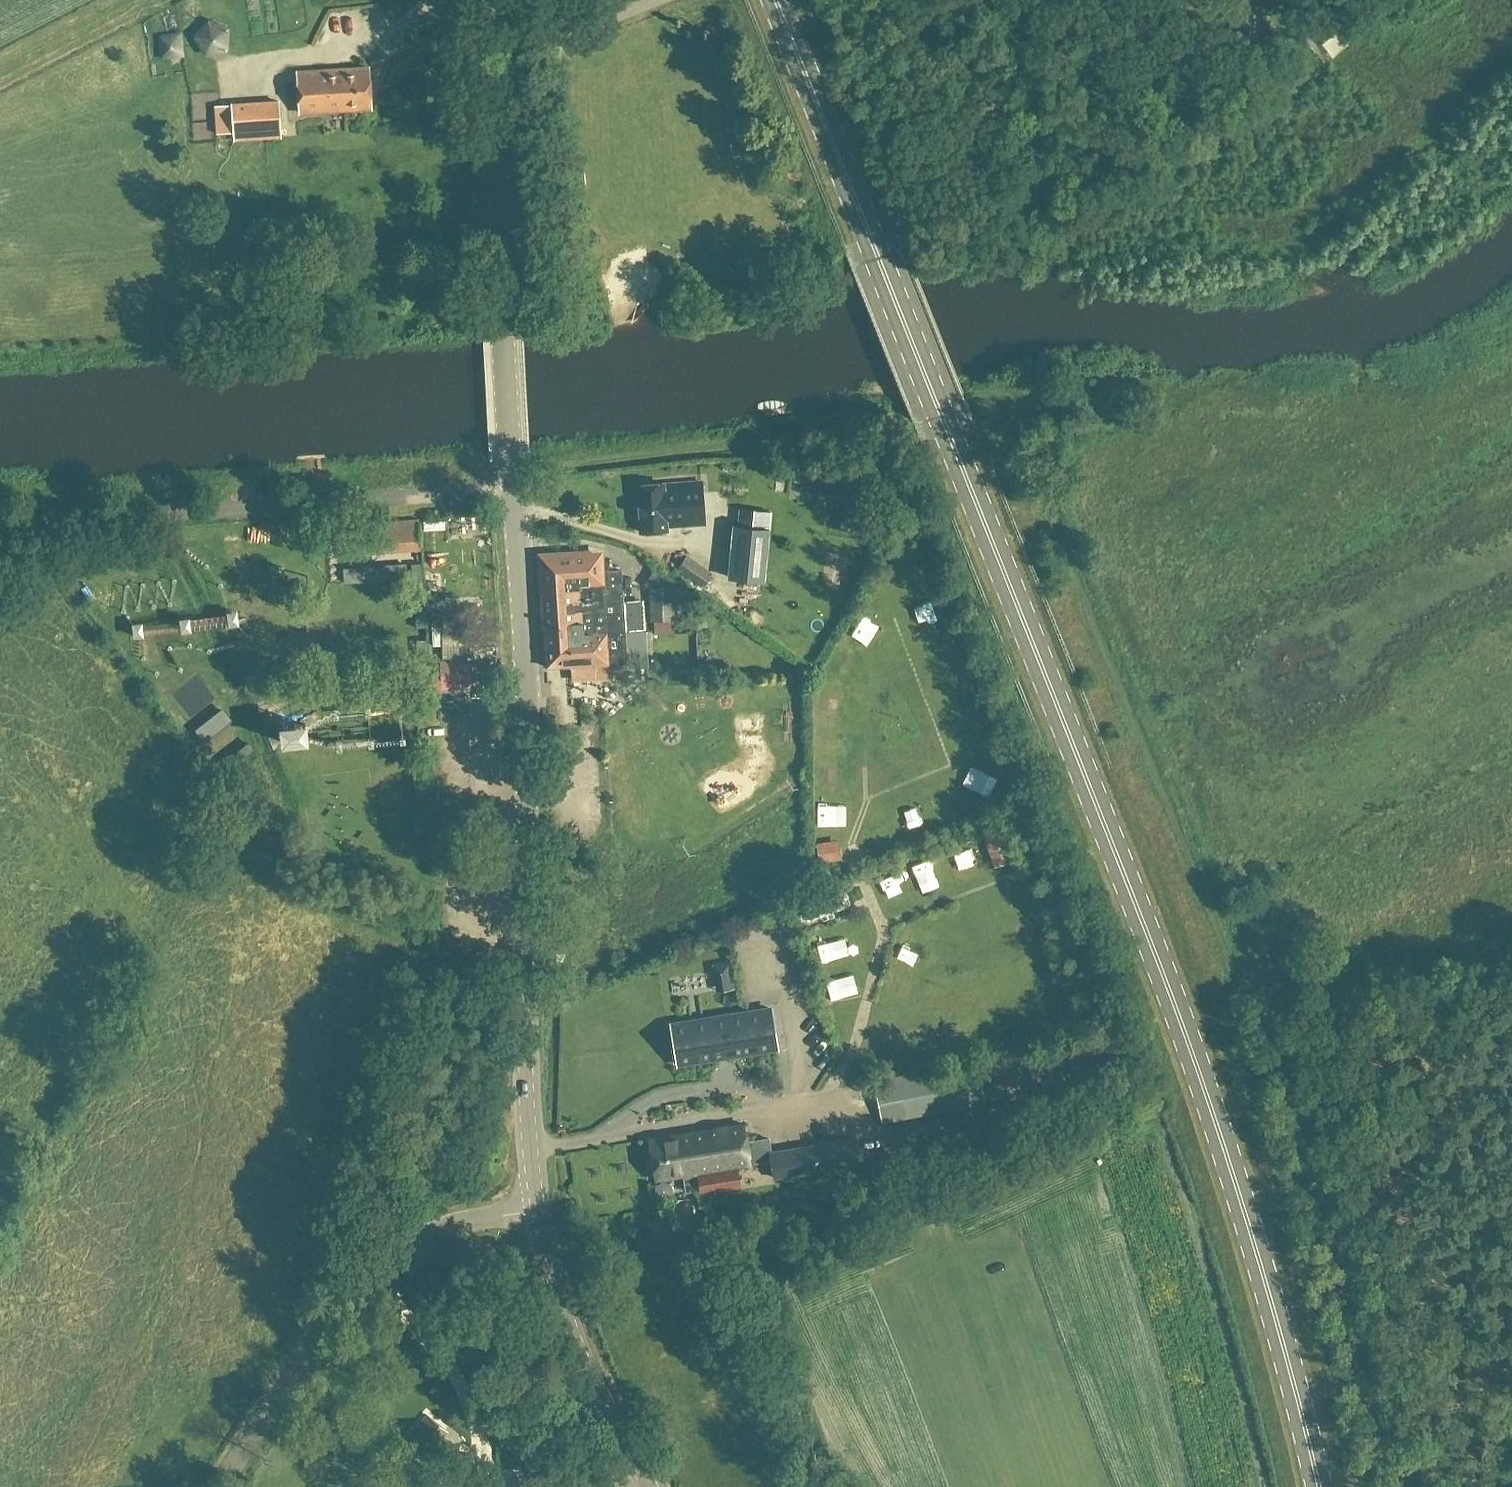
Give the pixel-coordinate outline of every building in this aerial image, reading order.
[(188,41),(169,40),(168,60),(187,60),(188,41)] [(298,71),(300,112),(371,108),(369,67),(298,71)] [(216,134),(233,131),(234,139),(282,136),(279,102),(231,105),(231,104),(214,106),(216,134)] [(642,517),(643,532),(665,531),(665,527),(705,524),(702,480),(662,483),(662,482),(640,483),(641,502),(639,502),(640,517),(642,517)] [(770,580),(764,580),(771,516),(735,513),(729,577),(758,580),(758,588),(769,589),(770,580)] [(419,520),(358,525),(360,549),(421,544),(419,520)] [(464,523),(467,545),(477,544),(474,521),(464,523)] [(451,532),(451,522),(429,523),(430,534),(451,532)] [(604,572),(602,552),(540,556),(547,665),(608,661),(608,668),(629,667),(624,570),(604,572)] [(677,569),(678,569),(672,577),(700,595),(713,574),(687,554),(677,569)] [(353,579),(354,593),(407,591),(406,577),(353,579)] [(675,587),(671,587),(650,587),(651,620),(676,620),(676,618),(688,618),(688,588),(675,588),(675,587)] [(627,597),(629,649),(650,648),(648,596),(627,597)] [(865,618),(853,634),(869,646),(881,630),(865,618)] [(442,671),(433,671),(433,682),(471,681),(470,660),(441,661),(442,671)] [(286,701),(301,727),(315,719),(301,693),(286,701)] [(435,696),(439,711),(451,708),(447,693),(435,696)] [(823,831),(853,831),(853,808),(823,808),(823,831)] [(910,840),(925,839),(923,814),(908,815),(910,840)] [(995,866),(1014,863),(1007,827),(988,831),(995,866)] [(823,846),(826,861),(848,856),(845,842),(823,846)] [(956,857),(964,888),(984,882),(976,851),(956,857)] [(893,911),(911,906),(903,877),(885,882),(893,911)] [(802,906),(808,921),(846,906),(841,891),(802,906)] [(831,970),(853,964),(846,944),(825,950),(831,970)] [(714,972),(734,969),(732,959),(712,962),(714,972)] [(716,1055),(732,1052),(732,1054),(777,1047),(771,1007),(671,1024),(678,1063),(716,1057),(716,1055)] [(986,1103),(977,1060),(876,1081),(884,1124),(986,1103)] [(726,1175),(725,1171),(751,1167),(744,1122),(649,1137),(656,1182),(699,1175),(699,1179),(701,1195),(729,1190),(726,1175)] [(818,1172),(818,1174),(858,1168),(853,1141),(774,1153),(778,1178),(818,1172)] [(645,1243),(656,1241),(653,1221),(643,1223),(645,1243)] [(446,1429),(427,1414),(404,1442),(434,1466),(450,1445),(439,1437),(446,1429)]
